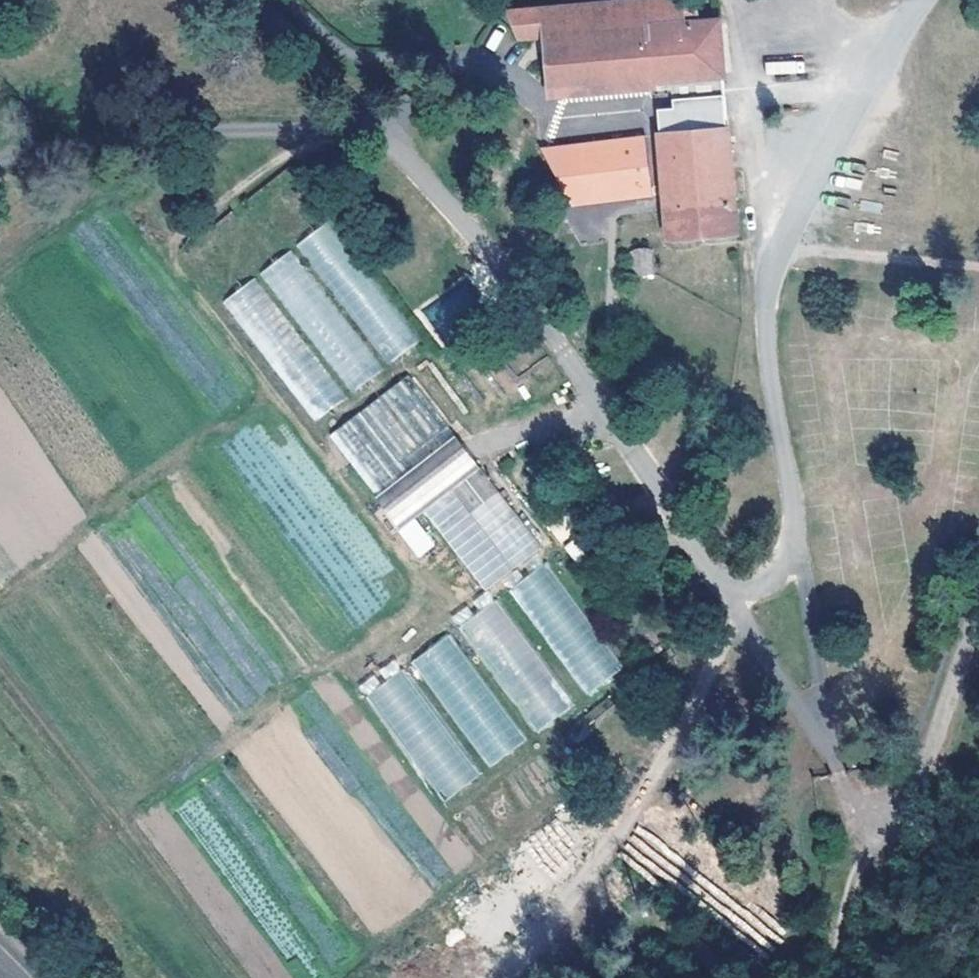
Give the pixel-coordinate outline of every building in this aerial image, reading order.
[(692,0),(605,0),(504,7),(516,32),(542,29),(694,20),(692,0)] [(655,130),(723,124),(720,93),(715,19),(694,20),(542,29),(548,89),(650,81),(655,130)] [(731,231),(723,124),(655,130),(657,180),(659,191),(661,234),(689,233),(689,238),(698,238),(697,233),(731,231)] [(554,209),(652,197),(644,134),(546,146),(554,209)] [(257,341),(309,420),(386,370),(382,365),(414,344),(332,219),(298,241),(357,332),(315,359),(301,339),(279,353),(267,334),(257,341)] [(303,314),(332,295),(319,276),(312,281),(291,250),(261,270),(275,292),(290,282),(300,297),(287,306),(309,339),(316,334),(303,314)] [(650,271),(650,250),(626,250),(627,271),(650,271)] [(424,313),(442,334),(481,299),(464,279),(424,313)] [(411,374),(329,433),(376,498),(374,500),(393,527),(477,466),(411,374)] [(480,467),(422,510),(484,592),(542,549),(480,467)] [(415,517),(397,530),(417,558),(435,546),(415,517)] [(510,587),(583,696),(621,671),(548,562),(510,587)] [(569,710),(498,600),(461,624),(532,734),(569,710)] [(450,633),(412,659),(486,768),(525,742),(450,633)] [(366,694),(443,800),(477,776),(400,670),(366,694)]
